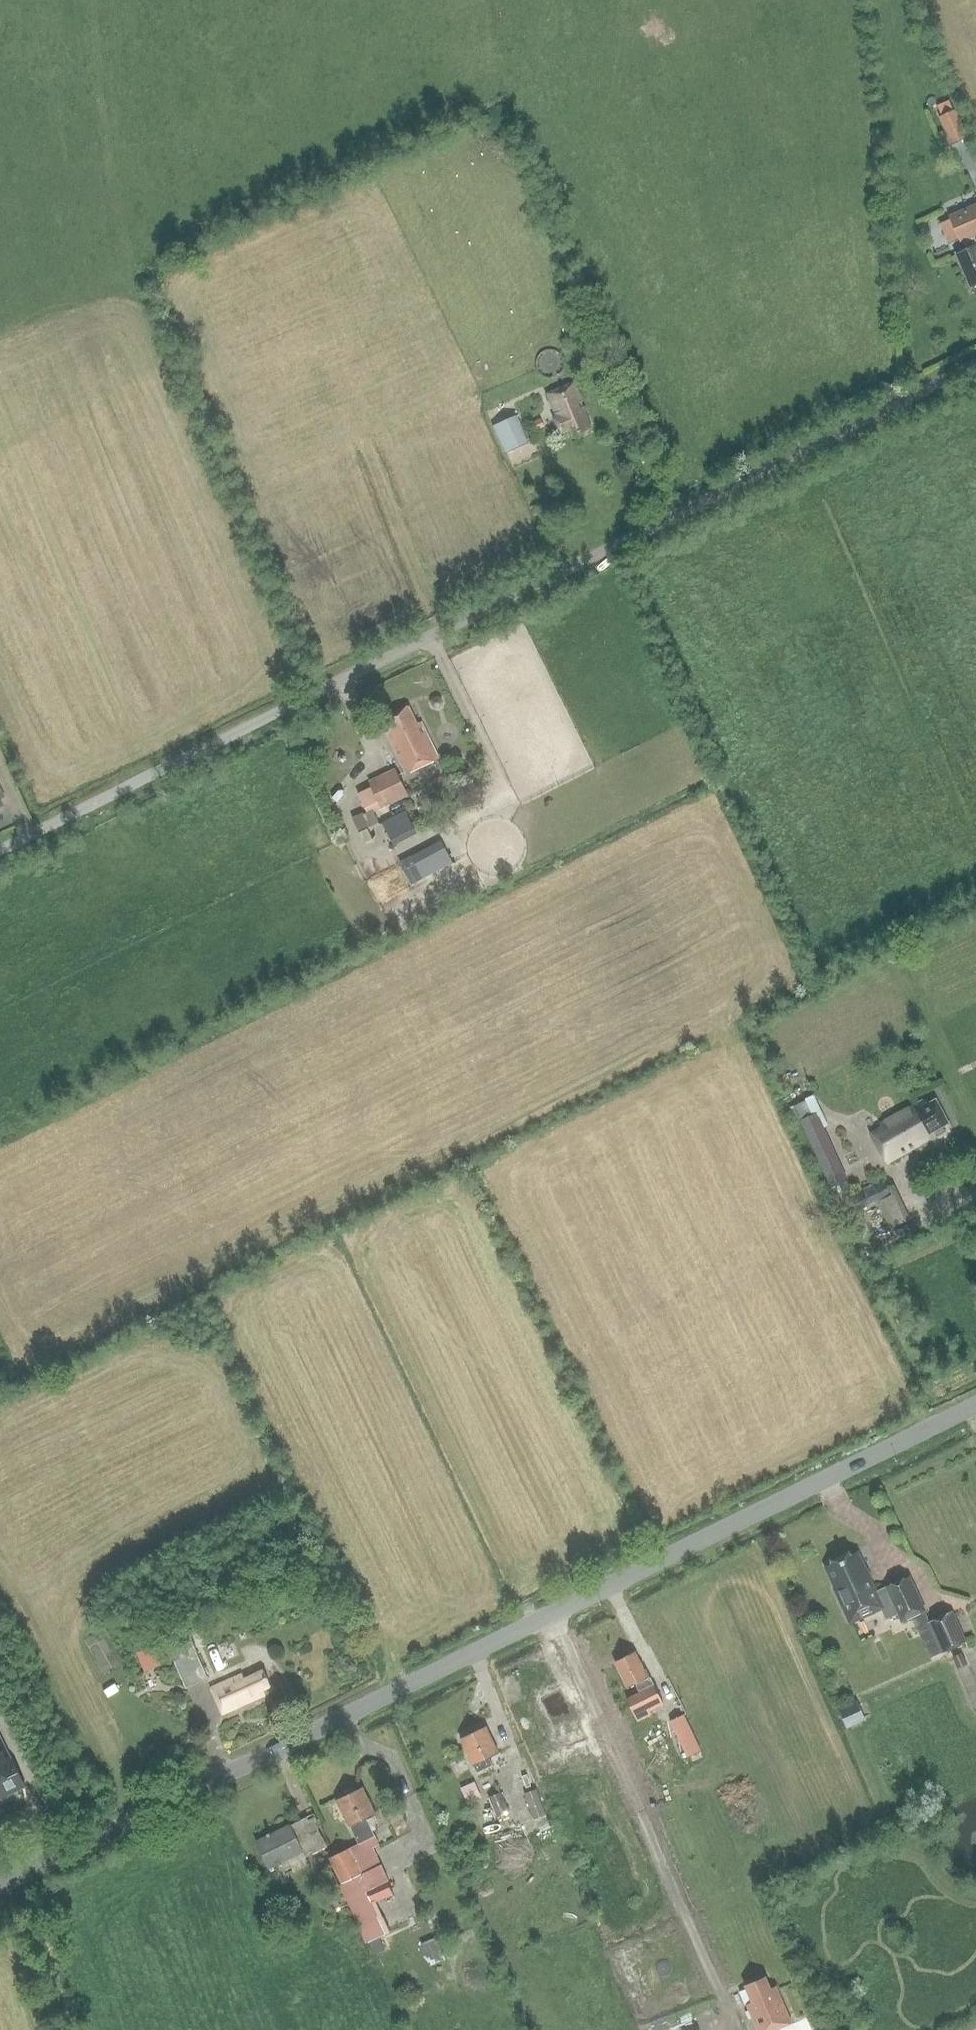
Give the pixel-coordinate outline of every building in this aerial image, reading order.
[(938,117),(951,145),(968,137),(955,109),(938,117)] [(975,285),(975,242),(973,234),(975,233),(975,206),(951,217),(961,240),(962,239),(966,249),(956,253),(971,287),(975,285)] [(579,411),(585,409),(574,382),(548,393),(558,416),(554,418),(560,433),(570,429),(572,435),(586,429),(579,411)] [(493,425),(505,454),(529,443),(517,414),(493,425)] [(544,426),(540,419),(531,423),(534,431),(544,426)] [(443,701),(442,699),(441,698),(440,698),(438,697),(437,697),(436,697),(434,698),(433,698),(432,699),(431,701),(431,702),(431,703),(431,705),(431,706),(432,707),(433,708),(434,709),(436,709),(437,709),(439,709),(440,709),(441,708),(442,707),(443,706),(443,704),(443,703),(443,701)] [(384,717),(393,735),(388,737),(405,773),(438,757),(421,722),(417,723),(408,705),(384,717)] [(369,814),(382,808),(408,796),(395,767),(369,780),(372,787),(358,793),(365,809),(366,808),(369,814)] [(414,828),(405,810),(382,822),(391,840),(414,828)] [(424,878),(452,863),(440,841),(412,856),(424,878)] [(926,1098),(880,1123),(898,1156),(928,1139),(925,1135),(939,1128),(943,1129),(946,1127),(947,1124),(948,1123),(936,1100),(929,1103),(926,1098)] [(847,1180),(816,1113),(800,1120),(831,1188),(847,1180)] [(839,1199),(846,1213),(892,1193),(885,1178),(839,1199)] [(850,1622),(881,1608),(886,1619),(898,1614),(902,1622),(925,1611),(910,1576),(886,1587),(887,1589),(876,1594),(857,1552),(850,1555),(849,1552),(831,1560),(833,1563),(826,1566),(836,1587),(834,1588),(850,1622)] [(929,1622),(943,1652),(966,1642),(952,1612),(929,1622)] [(108,1630),(91,1635),(102,1668),(119,1663),(108,1630)] [(190,1634),(167,1644),(186,1688),(207,1679),(196,1652),(197,1651),(190,1634)] [(136,1652),(144,1671),(163,1664),(155,1644),(136,1652)] [(635,1653),(616,1662),(629,1687),(636,1684),(640,1692),(627,1699),(638,1721),(652,1715),(647,1705),(661,1699),(646,1669),(643,1670),(635,1653)] [(967,1664),(962,1654),(953,1659),(958,1669),(967,1664)] [(270,1686),(262,1670),(244,1679),(241,1674),(211,1688),(223,1714),(253,1700),(253,1699),(264,1694),(262,1690),(270,1686)] [(840,1714),(846,1726),(865,1717),(859,1706),(840,1714)] [(685,1713),(671,1720),(688,1756),(701,1750),(692,1730),(693,1730),(685,1713)] [(489,1758),(499,1754),(486,1726),(461,1738),(473,1765),(477,1773),(492,1765),(489,1758)] [(0,1737),(0,1797),(24,1785),(12,1759),(11,1760),(0,1737)] [(482,1798),(475,1781),(461,1787),(467,1804),(482,1798)] [(362,1787),(337,1799),(358,1844),(374,1836),(366,1819),(375,1815),(362,1787)] [(551,1826),(536,1789),(523,1794),(534,1820),(536,1819),(541,1830),(551,1826)] [(509,1811),(501,1792),(489,1797),(497,1816),(509,1811)] [(305,1858),(327,1847),(318,1829),(308,1834),(301,1820),(290,1825),(256,1842),(268,1867),(302,1851),(305,1858)] [(328,1858),(340,1886),(363,1875),(350,1848),(328,1858)] [(366,1889),(372,1905),(394,1895),(394,1894),(388,1879),(366,1889)] [(392,1933),(384,1918),(359,1929),(365,1944),(392,1933)] [(793,2022),(778,1988),(771,1991),(766,1978),(748,1986),(753,1999),(747,2002),(759,2029),(775,2029),(793,2022)]
